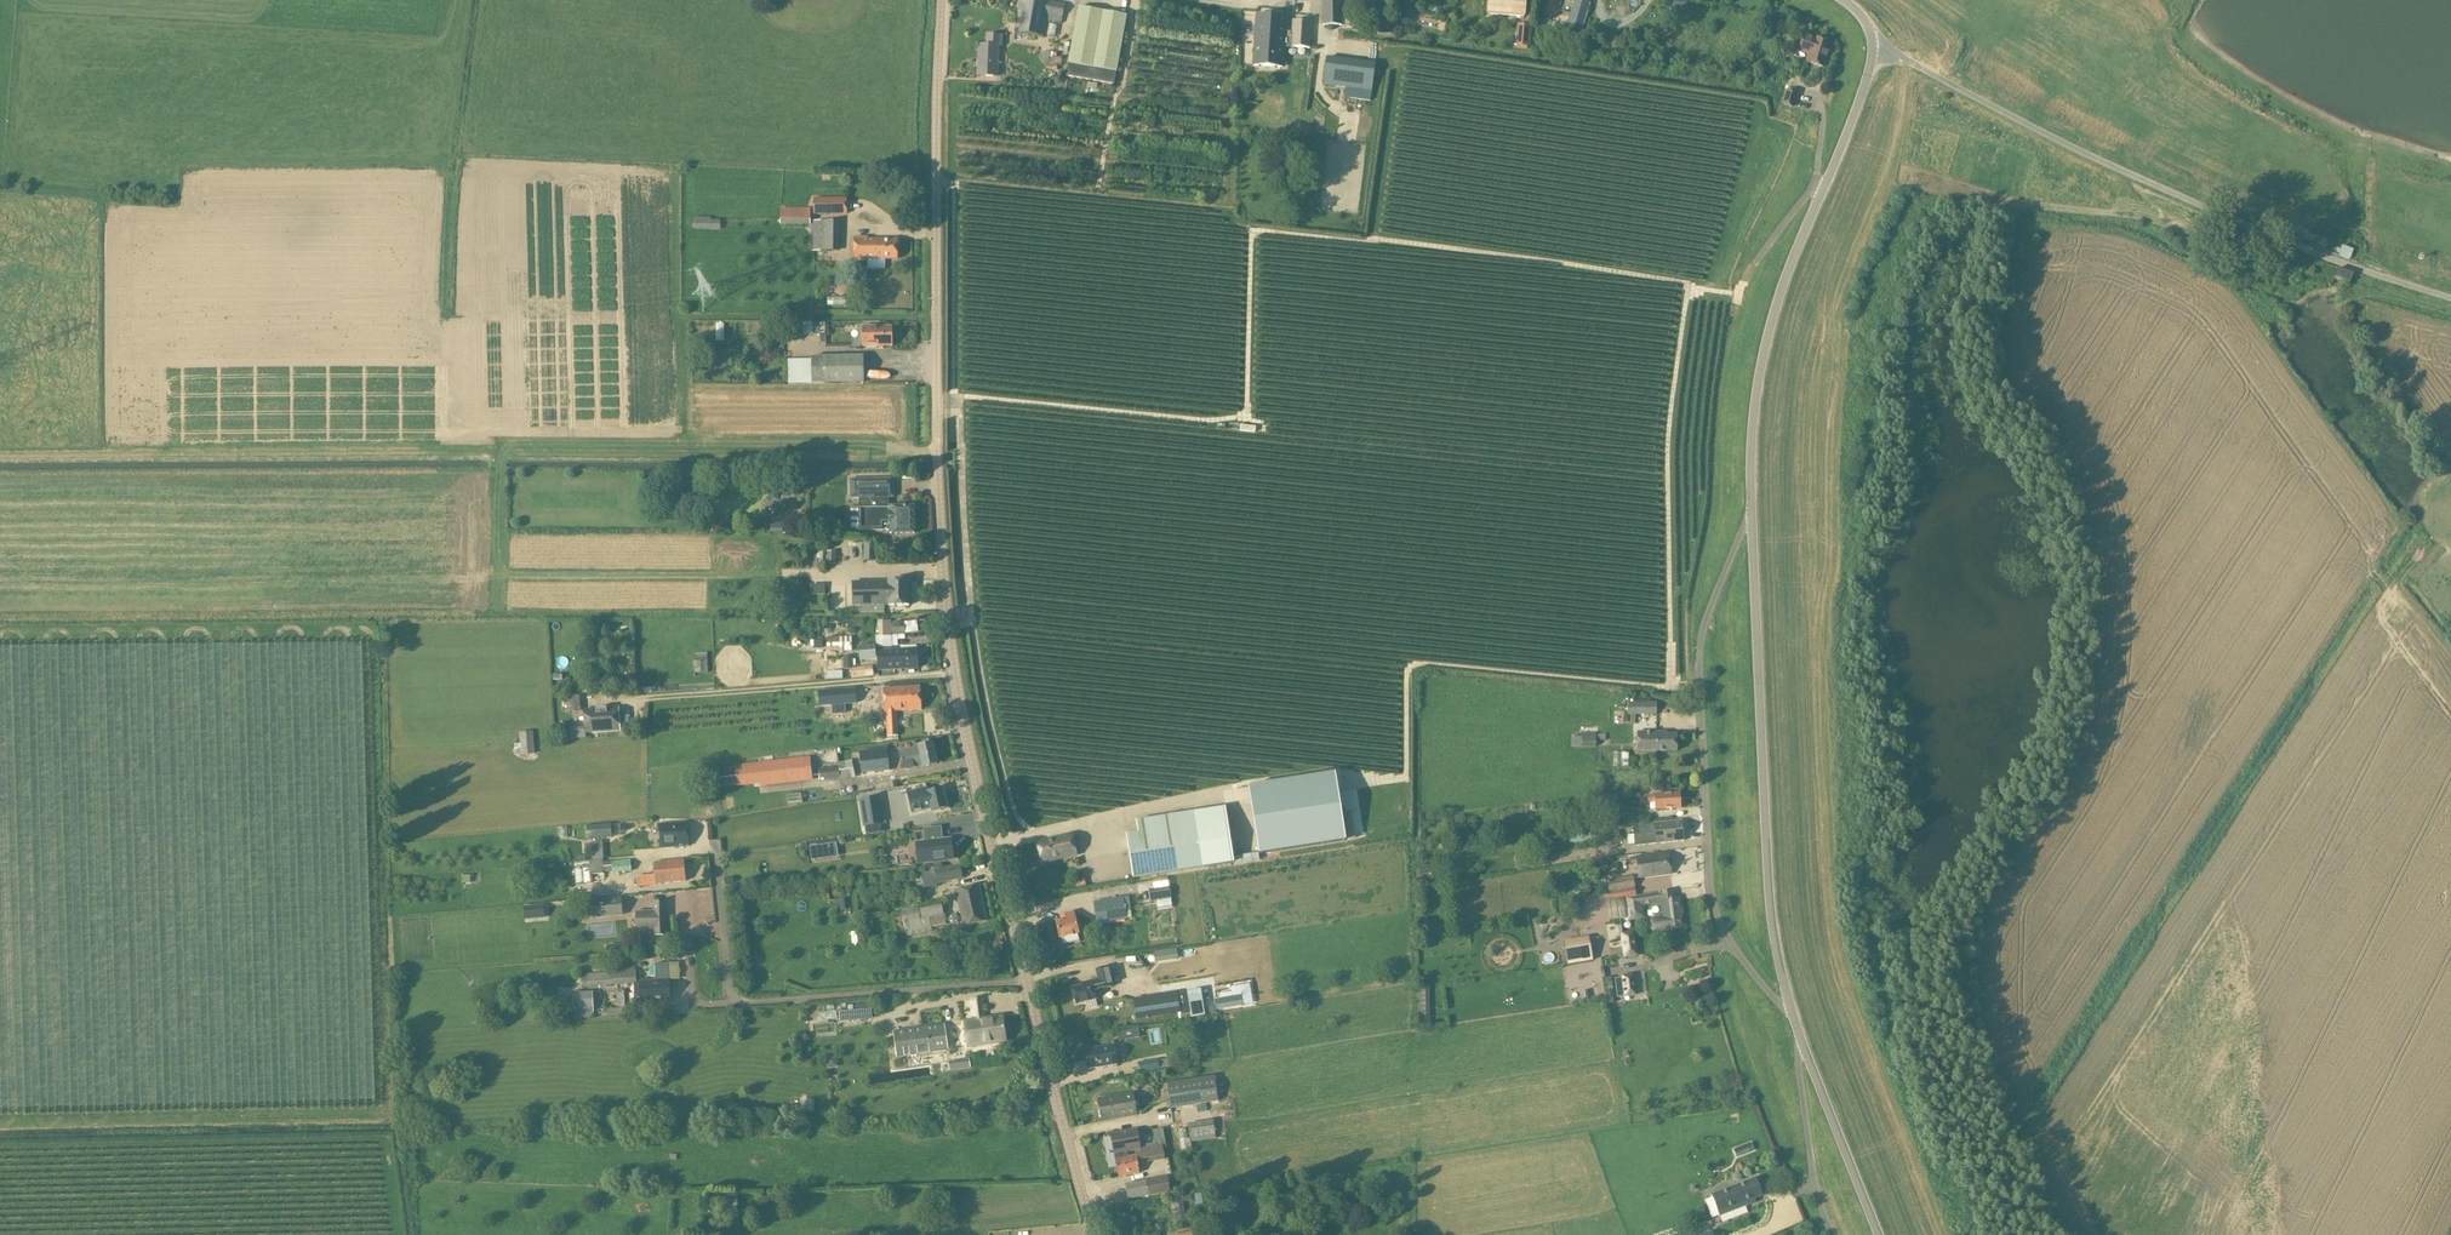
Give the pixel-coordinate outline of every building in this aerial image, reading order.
[(1063,13),(1065,4),(1040,0),(1021,0),(1016,32),(1046,37),(1048,21),(1062,23),(1063,13)] [(1323,25),(1343,25),(1343,0),(1322,0),(1323,25)] [(1524,16),(1526,0),(1490,0),(1489,13),(1524,16)] [(1575,0),(1567,27),(1581,31),(1590,4),(1575,0)] [(1115,77),(1116,77),(1128,15),(1079,6),(1068,68),(1069,68),(1067,79),(1114,87),(1115,77)] [(1291,47),(1292,39),(1289,39),(1289,36),(1285,35),(1287,17),(1257,14),(1253,65),(1283,68),(1284,47),(1291,47)] [(1421,29),(1422,17),(1416,16),(1414,28),(1421,29)] [(1433,18),(1431,33),(1444,34),(1445,19),(1433,18)] [(1293,20),(1292,39),(1291,47),(1311,48),(1313,21),(1293,20)] [(1520,25),(1519,46),(1530,47),(1531,26),(1520,25)] [(999,46),(1002,46),(1002,35),(988,35),(988,45),(980,45),(979,75),(997,76),(999,46)] [(1807,62),(1824,67),(1832,43),(1815,37),(1815,39),(1804,35),(1799,50),(1810,54),(1807,62)] [(1362,90),(1372,91),(1376,64),(1365,63),(1362,90)] [(1783,104),(1793,107),(1797,93),(1788,90),(1783,104)] [(848,214),(847,197),(814,198),(814,215),(848,214)] [(781,225),(811,224),(811,208),(781,208),(781,225)] [(721,229),(721,220),(711,220),(711,216),(696,216),(696,228),(711,228),(711,230),(721,229)] [(812,251),(840,251),(840,220),(813,220),(812,251)] [(898,258),(897,239),(868,239),(868,237),(854,237),(855,261),(868,260),(868,259),(898,258)] [(2351,258),(2354,248),(2343,245),(2340,254),(2351,258)] [(2335,277),(2350,282),(2353,273),(2338,268),(2335,277)] [(803,322),(803,334),(826,333),(825,321),(803,322)] [(892,346),(892,326),(858,327),(858,339),(852,339),(852,347),(861,347),(861,346),(892,346)] [(812,356),(812,359),(813,383),(865,383),(864,355),(812,356)] [(813,383),(812,359),(789,360),(789,384),(813,383)] [(861,506),(860,506),(860,529),(887,529),(889,530),(890,530),(890,533),(915,533),(914,506),(890,506),(890,497),(895,497),(894,477),(850,478),(851,498),(861,498),(861,506)] [(800,529),(800,493),(777,493),(777,506),(785,506),(785,529),(800,529)] [(877,560),(877,539),(864,540),(864,560),(877,560)] [(910,605),(910,581),(889,581),(889,582),(853,583),(854,605),(861,605),(861,612),(885,611),(885,605),(890,604),(890,605),(910,605)] [(826,593),(825,583),(810,584),(810,594),(826,593)] [(906,635),(905,621),(892,621),(892,635),(906,635)] [(826,643),(851,644),(851,637),(827,636),(826,643)] [(878,659),(877,647),(877,644),(859,646),(861,661),(878,659)] [(878,671),(895,670),(895,666),(899,666),(898,662),(902,662),(901,649),(891,650),(891,646),(877,647),(878,659),(878,671)] [(895,666),(895,670),(919,668),(918,648),(901,649),(902,662),(898,662),(899,666),(895,666)] [(695,653),(695,672),(708,671),(707,653),(695,653)] [(853,668),(853,655),(844,655),(844,668),(853,668)] [(874,676),(873,667),(852,669),(853,679),(874,676)] [(922,709),(920,686),(885,688),(886,711),(887,711),(888,736),(899,735),(897,710),(922,709)] [(833,714),(845,713),(846,713),(845,705),(857,704),(856,687),(844,688),(818,690),(820,706),(833,705),(833,714)] [(582,711),(581,695),(568,696),(570,711),(582,711)] [(1657,702),(1629,702),(1629,715),(1657,714),(1657,702)] [(620,729),(619,708),(585,710),(587,732),(620,729)] [(535,753),(534,742),(533,731),(520,732),(522,755),(535,753)] [(1677,751),(1677,734),(1666,734),(1666,732),(1638,732),(1638,751),(1677,751)] [(1597,735),(1582,736),(1583,746),(1597,745),(1597,735)] [(937,763),(933,744),(899,752),(903,771),(937,763)] [(860,752),(863,774),(889,770),(887,749),(860,752)] [(813,780),(811,756),(736,765),(736,766),(739,789),(813,780)] [(840,779),(839,766),(819,769),(821,781),(840,779)] [(1249,787),(1260,854),(1346,841),(1335,774),(1249,787)] [(929,792),(928,788),(908,793),(913,813),(932,808),(932,811),(948,807),(943,788),(929,792)] [(1681,807),(1680,793),(1648,795),(1648,803),(1655,802),(1655,809),(1681,807)] [(861,800),(865,826),(880,824),(876,798),(861,800)] [(1126,834),(1133,878),(1234,863),(1226,807),(1211,810),(1213,821),(1179,827),(1178,818),(1174,819),(1173,815),(1136,821),(1138,832),(1126,834)] [(1228,821),(1233,844),(1241,842),(1236,819),(1228,821)] [(1685,840),(1682,820),(1632,826),(1634,845),(1685,840)] [(690,845),(688,822),(659,824),(661,848),(690,845)] [(611,823),(587,826),(588,839),(613,837),(611,823)] [(917,857),(918,859),(919,859),(919,862),(953,858),(951,840),(943,841),(941,827),(925,829),(926,843),(917,844),(917,847),(916,847),(916,849),(916,851),(916,852),(916,854),(917,856),(917,857)] [(1077,854),(1072,834),(1037,842),(1042,863),(1077,854)] [(593,860),(603,859),(604,859),(603,841),(592,842),(593,860)] [(837,844),(810,847),(812,859),(838,856),(837,844)] [(1671,873),(1668,853),(1637,857),(1640,877),(1671,873)] [(603,862),(603,859),(593,860),(589,861),(590,875),(604,873),(604,872),(613,872),(632,871),(631,860),(603,862)] [(685,881),(683,860),(655,863),(656,874),(636,876),(637,886),(685,881)] [(963,878),(961,865),(935,870),(938,883),(963,878)] [(1669,929),(1683,927),(1681,915),(1681,908),(1679,897),(1675,898),(1674,891),(1637,896),(1633,876),(1608,880),(1612,900),(1625,898),(1628,919),(1643,917),(1642,905),(1660,903),(1661,917),(1651,918),(1653,930),(1669,928),(1669,929)] [(986,920),(979,886),(956,891),(964,925),(986,920)] [(1170,887),(1149,890),(1151,901),(1172,898),(1170,887)] [(624,913),(622,896),(593,899),(595,916),(624,913)] [(1127,919),(1126,914),(1124,897),(1094,902),(1097,924),(1127,919)] [(946,924),(944,913),(942,901),(918,906),(902,910),(907,936),(932,931),(931,927),(946,924)] [(666,935),(666,902),(654,902),(654,912),(636,912),(637,929),(655,929),(655,935),(666,935)] [(525,920),(532,920),(545,918),(544,905),(532,906),(524,907),(525,920)] [(1079,933),(1074,912),(1066,913),(1067,919),(1056,922),(1060,938),(1079,933)] [(1623,934),(1626,956),(1637,954),(1633,932),(1623,934)] [(1565,945),(1568,963),(1593,959),(1589,941),(1565,945)] [(624,944),(607,945),(608,954),(624,953),(624,944)] [(1156,961),(1179,959),(1177,947),(1154,949),(1156,961)] [(671,1001),(669,980),(668,963),(655,964),(656,981),(639,982),(641,1003),(671,1001)] [(637,983),(636,966),(611,968),(611,972),(582,974),(583,987),(637,983)] [(1085,1001),(1087,1009),(1097,1006),(1096,999),(1093,987),(1100,985),(1101,989),(1113,986),(1108,966),(1096,969),(1098,979),(1082,983),(1082,985),(1072,987),(1076,1003),(1085,1001)] [(1632,975),(1624,976),(1626,994),(1635,993),(1632,975)] [(1615,976),(1608,977),(1609,999),(1616,999),(1615,976)] [(593,991),(573,992),(574,1009),(594,1008),(593,991)] [(629,991),(618,992),(619,1007),(630,1007),(629,991)] [(1181,1012),(1177,992),(1133,999),(1137,1020),(1181,1012)] [(1428,995),(1417,996),(1419,1024),(1430,1023),(1428,995)] [(984,1018),(982,998),(972,999),(974,1019),(964,1021),(968,1047),(1006,1042),(1002,1016),(984,1018)] [(840,1020),(870,1018),(869,1009),(840,1011),(840,1020)] [(898,1057),(948,1050),(944,1025),(894,1032),(898,1057)] [(1139,1027),(1118,1030),(1119,1039),(1140,1037),(1139,1027)] [(1117,1064),(1116,1058),(1114,1045),(1085,1050),(1088,1069),(1117,1064)] [(970,1060),(949,1063),(950,1071),(971,1068),(970,1060)] [(1160,1068),(1159,1061),(1140,1064),(1141,1072),(1160,1068)] [(1167,1083),(1171,1108),(1219,1101),(1215,1076),(1167,1083)] [(1137,1114),(1133,1093),(1098,1099),(1102,1121),(1137,1114)] [(1189,1124),(1192,1141),(1216,1137),(1213,1120),(1189,1124)] [(1182,1148),(1191,1147),(1188,1128),(1178,1129),(1182,1148)] [(1127,1151),(1135,1149),(1140,1148),(1137,1129),(1111,1134),(1114,1153),(1127,1151)] [(1161,1144),(1162,1145),(1165,1144),(1163,1129),(1153,1131),(1156,1145),(1161,1144)] [(1734,1147),(1738,1157),(1755,1150),(1751,1140),(1734,1147)] [(1164,1159),(1162,1145),(1161,1144),(1156,1145),(1140,1148),(1135,1149),(1136,1155),(1128,1156),(1127,1151),(1114,1153),(1119,1176),(1140,1172),(1138,1164),(1164,1159)] [(1147,1180),(1125,1183),(1128,1199),(1170,1191),(1167,1176),(1147,1180)] [(1763,1195),(1756,1178),(1711,1195),(1719,1216),(1747,1205),(1745,1201),(1763,1195)] [(740,1200),(709,1198),(709,1215),(739,1217),(740,1200)] [(1745,1219),(1718,1231),(1720,1234),(1752,1234),(1745,1219)]
